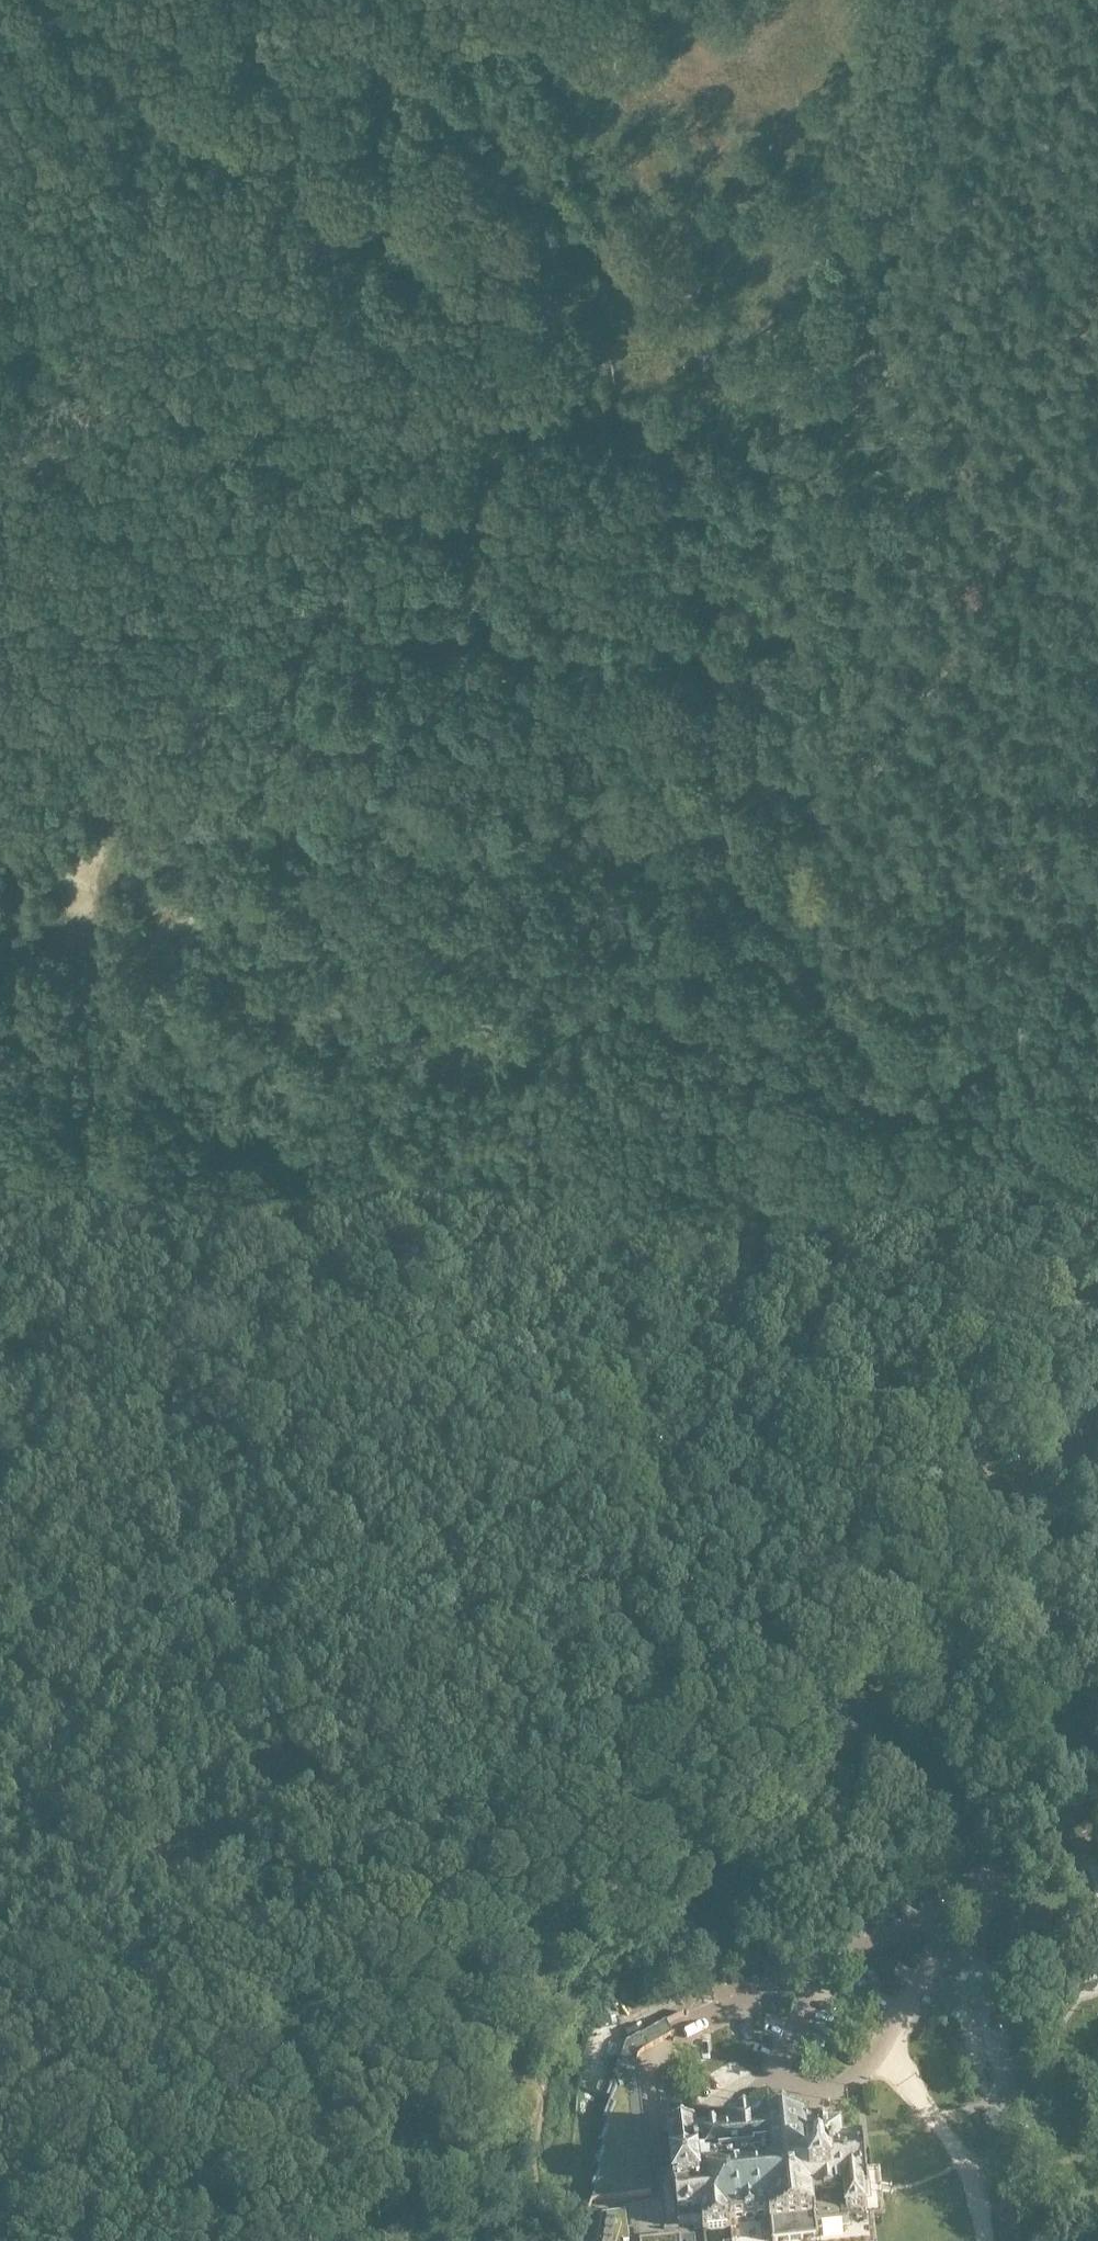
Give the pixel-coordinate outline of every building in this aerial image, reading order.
[(1082,1773),(1078,1762),(1062,1768),(1066,1779),(1082,1773)] [(591,2200),(601,2199),(651,2194),(636,2060),(637,2055),(640,2052),(672,2034),(665,2020),(629,2039),(626,2042),(624,2045),(620,2056),(613,2075),(614,2076),(611,2083),(612,2084),(611,2087),(610,2087),(606,2097),(609,2098),(609,2097),(611,2098),(602,2119),(605,2120),(606,2120),(607,2121),(598,2142),(603,2144),(595,2165),(599,2167),(591,2188),(594,2189),(595,2189),(591,2200)] [(659,2077),(660,2086),(667,2085),(666,2077),(659,2077)] [(731,2230),(730,2223),(768,2219),(769,2226),(770,2226),(772,2240),(809,2240),(817,2240),(816,2229),(848,2226),(847,2217),(865,2215),(863,2197),(868,2196),(862,2145),(843,2147),(841,2131),(806,2135),(805,2123),(762,2128),(761,2119),(726,2123),(727,2135),(695,2138),(695,2131),(668,2134),(672,2170),(671,2170),(674,2196),(675,2196),(678,2228),(701,2226),(702,2233),(731,2230)] [(625,2213),(602,2216),(598,2240),(628,2240),(625,2213)]
